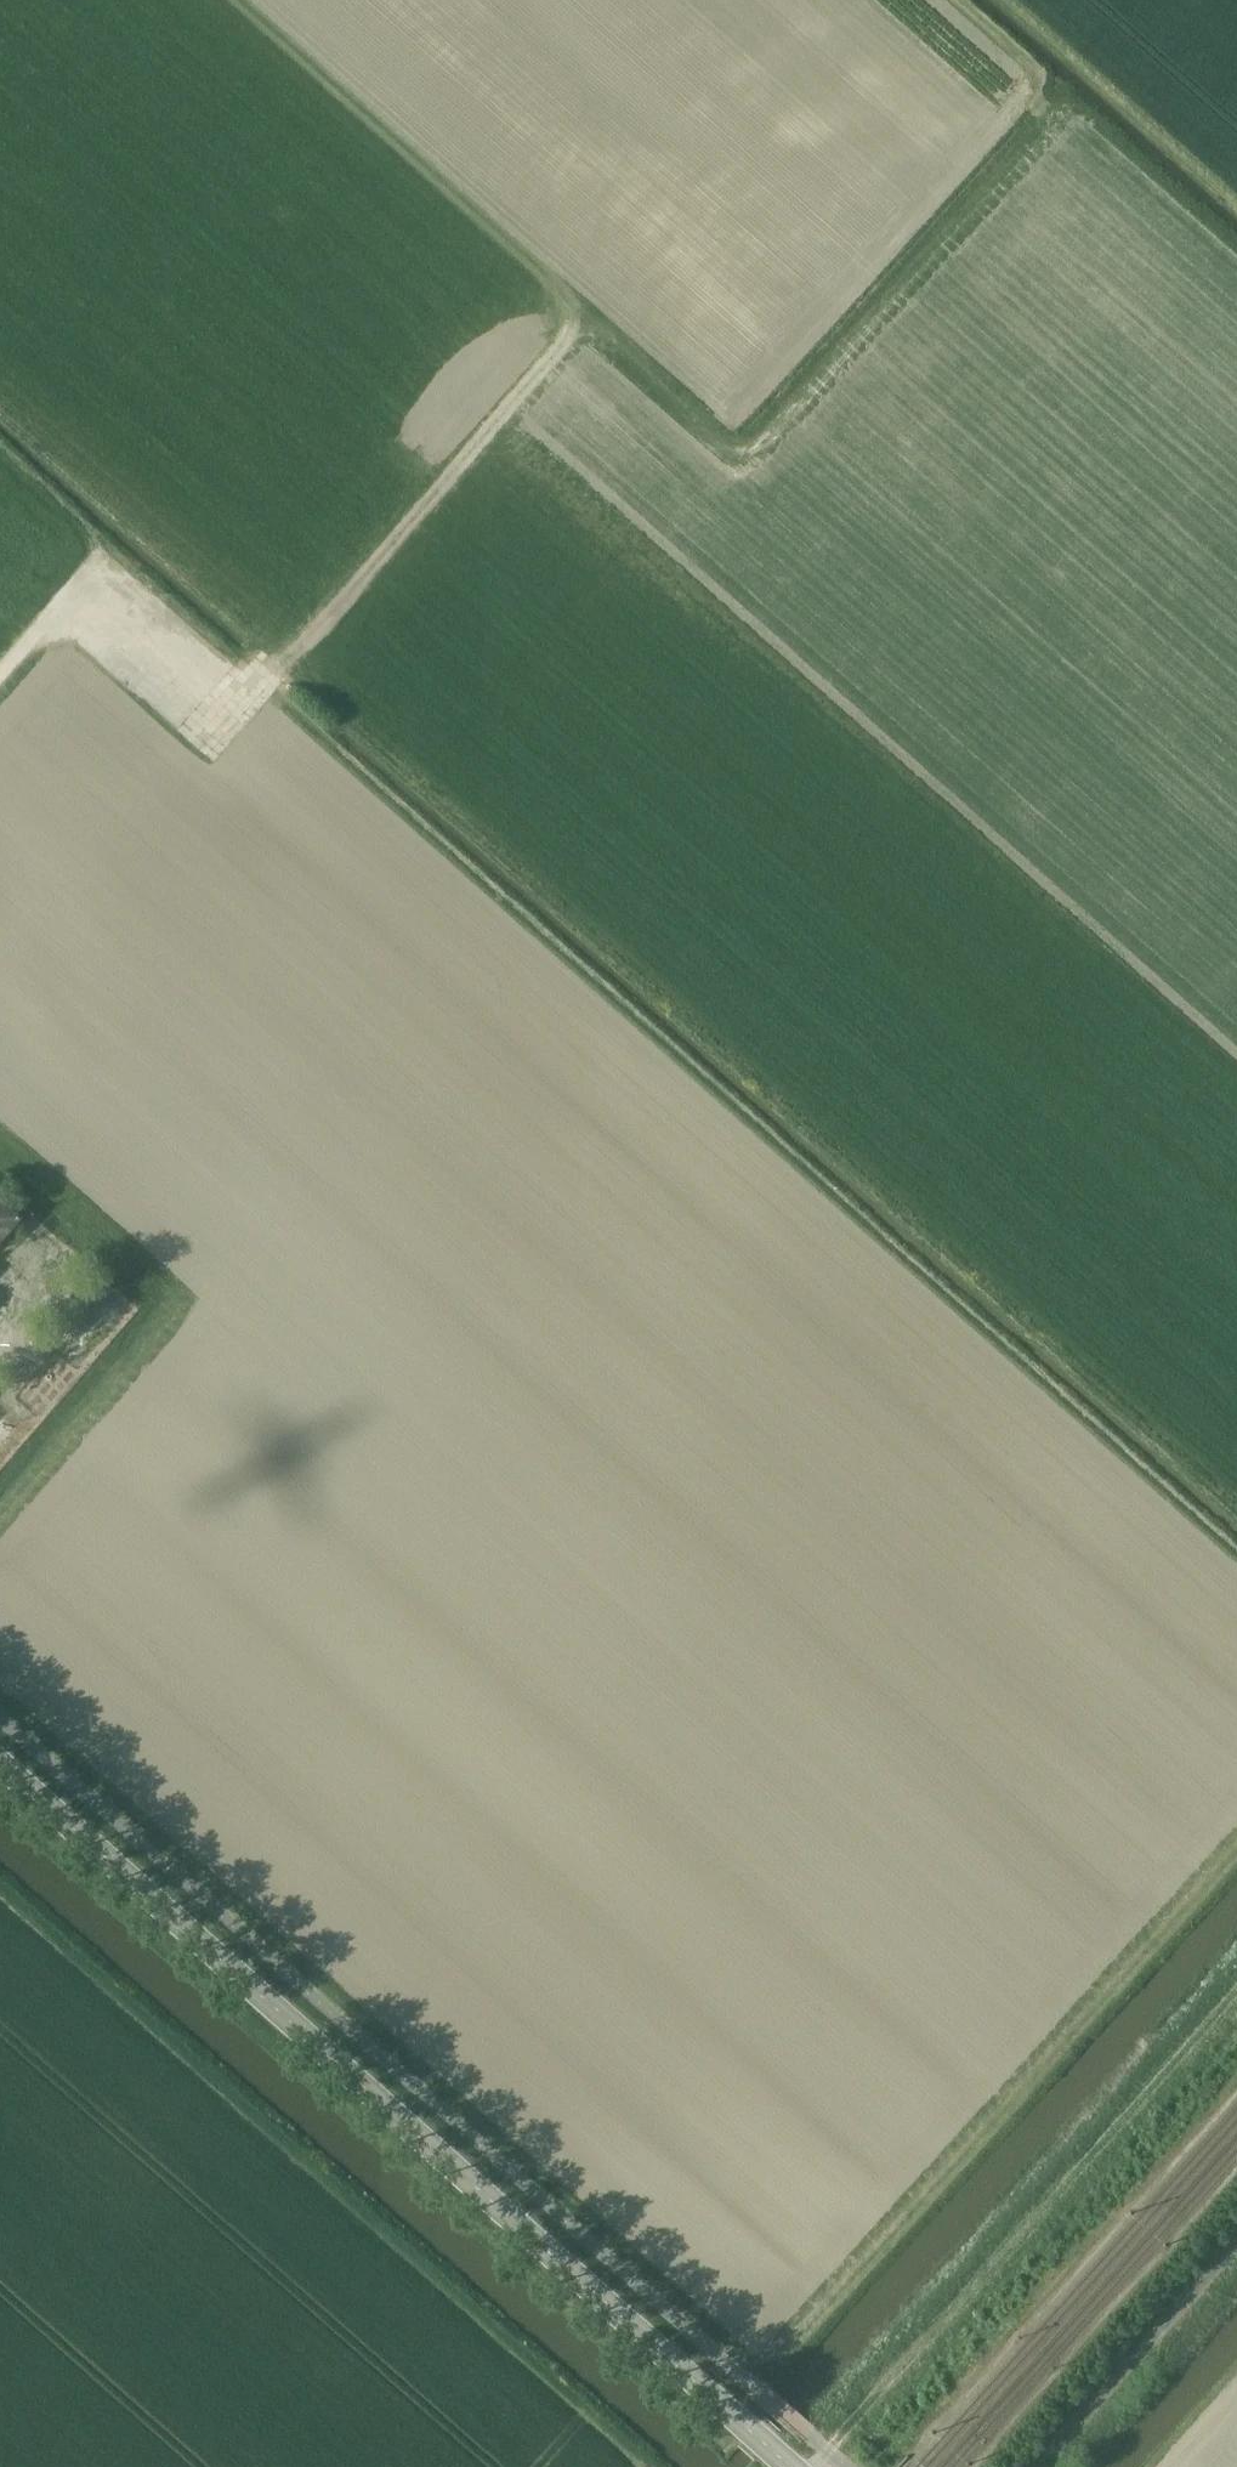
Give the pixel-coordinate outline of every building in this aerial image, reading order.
[(17,1219),(0,1204),(0,1238),(17,1219)]
